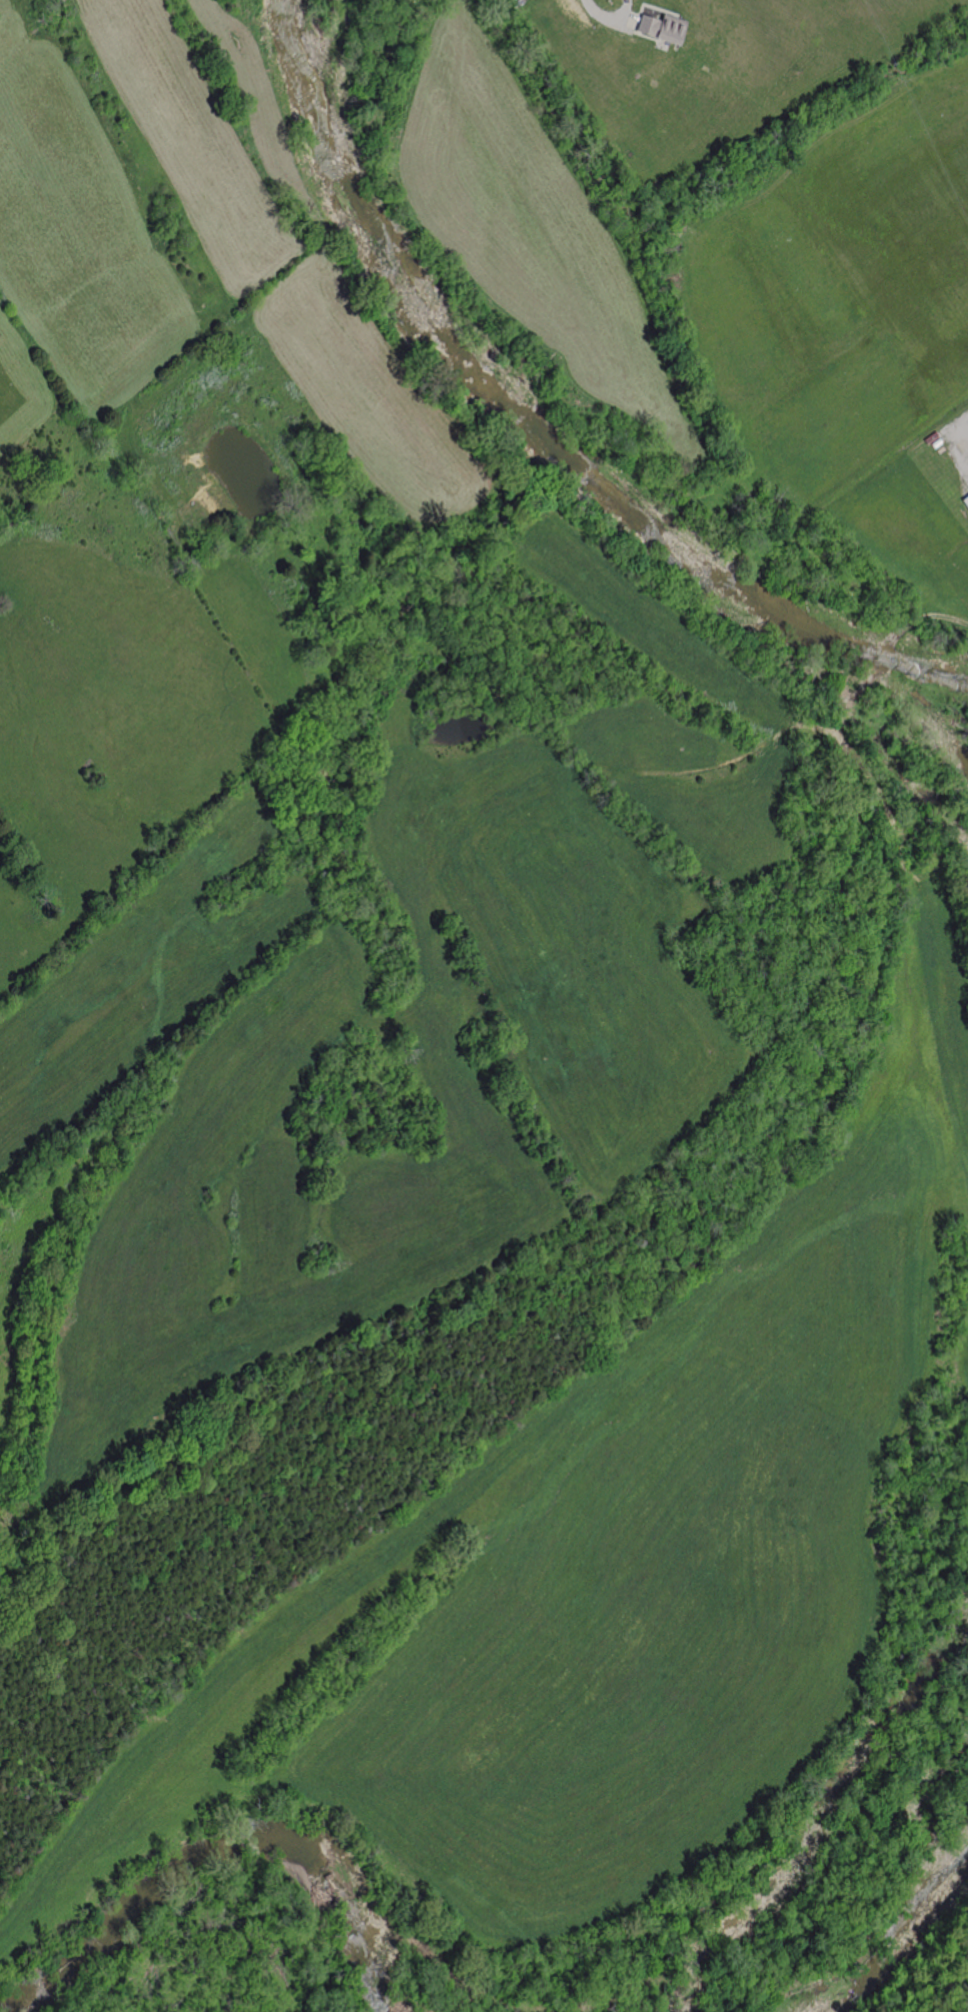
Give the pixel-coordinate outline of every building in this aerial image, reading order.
[(638,32),(641,23),(644,14),(664,20),(666,14),(676,18),(690,22),(683,46),(638,32)] [(967,515),(967,492),(957,499),(967,515)]
